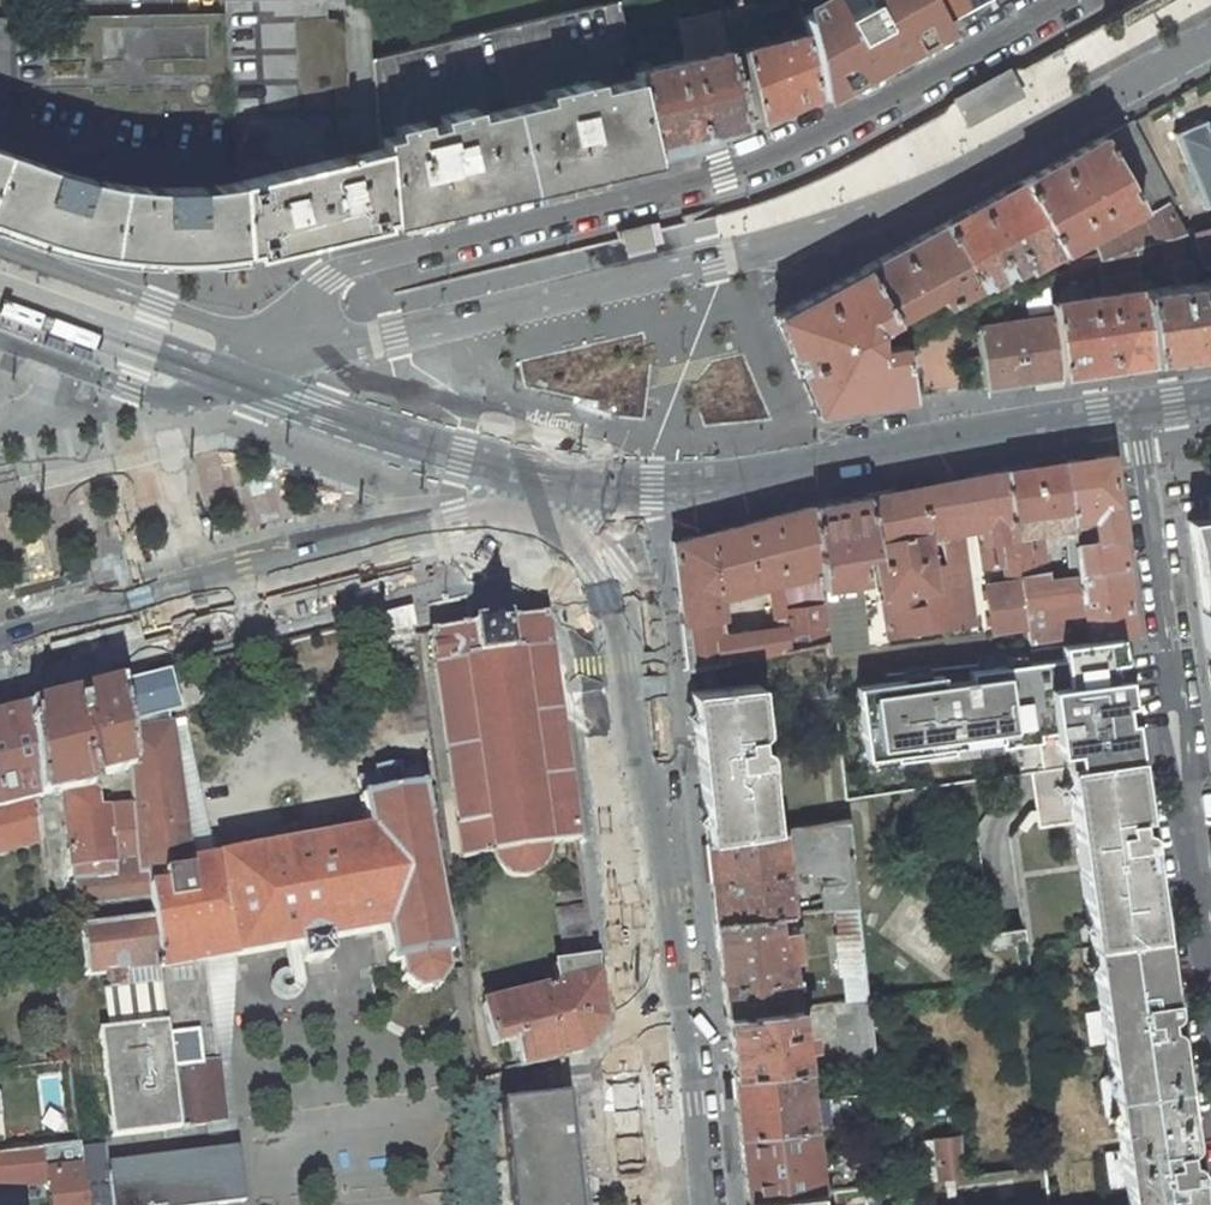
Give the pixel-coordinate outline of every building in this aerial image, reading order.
[(237,181),(243,253),(251,251),(384,220),(390,218),(383,147),(381,138),(373,59),(368,0),(225,0),(237,181)] [(758,122),(819,97),(797,0),(796,0),(783,3),(786,15),(728,29),(734,55),(741,53),(758,122)] [(943,26),(938,17),(928,0),(798,0),(819,97),(943,26)] [(938,17),(968,0),(928,0),(938,17)] [(943,26),(991,0),(968,0),(938,17),(943,26)] [(635,70),(618,1),(373,59),(381,138),(383,147),(390,218),(651,154),(640,96),(635,70)] [(743,125),(726,48),(717,9),(677,19),(687,58),(635,70),(640,96),(651,154),(743,125)] [(957,105),(967,123),(1019,94),(1014,84),(1007,71),(954,100),(957,105)] [(1127,121),(1101,135),(1125,180),(1151,166),(1127,121)] [(1210,134),(1205,121),(1173,134),(1205,208),(1210,205),(1210,134)] [(1020,179),(1060,250),(1138,207),(1125,180),(1101,135),(1020,179)] [(55,241),(96,250),(129,255),(161,257),(223,255),(243,253),(237,181),(199,187),(156,188),(91,179),(74,173),(49,167),(0,149),(0,222),(55,241)] [(1168,201),(1151,166),(1125,180),(1138,207),(1142,215),(1163,204),(1168,201)] [(1060,250),(1020,179),(943,224),(977,286),(979,288),(1009,271),(1011,274),(1026,266),(1027,268),(1060,250)] [(1145,221),(1153,239),(1182,233),(1163,204),(1142,215),(1145,221)] [(1098,253),(1100,261),(1137,246),(1153,239),(1145,221),(1095,246),(1098,253)] [(648,223),(616,231),(621,252),(654,244),(648,223)] [(863,269),(893,319),(940,293),(945,303),(977,286),(943,224),(863,269)] [(1182,233),(1153,239),(1137,246),(1140,261),(1162,255),(1163,260),(1197,252),(1196,250),(1201,249),(1204,268),(1210,267),(1210,226),(1182,233)] [(1055,315),(1064,375),(1155,360),(1142,274),(1140,261),(1137,246),(1100,261),(1097,261),(1098,269),(1103,293),(1053,301),(1055,315)] [(1068,263),(1070,268),(1076,267),(1097,261),(1100,261),(1098,253),(1068,263)] [(1155,360),(1210,352),(1210,279),(1197,282),(1193,259),(1173,261),(1176,285),(1154,288),(1151,272),(1142,274),(1155,360)] [(1077,271),(1098,269),(1097,261),(1076,267),(1077,271)] [(815,410),(912,396),(900,342),(875,347),(873,330),(893,319),(863,269),(786,307),(776,312),(777,316),(815,410)] [(987,387),(1064,375),(1055,315),(977,328),(987,387)] [(1111,454),(1063,461),(1073,529),(1080,576),(1088,632),(1089,640),(1119,636),(1137,633),(1111,454)] [(1063,461),(1006,470),(1027,618),(1056,612),(1051,580),(1049,572),(1047,559),(1041,554),(1039,534),(1073,529),(1063,461)] [(985,585),(992,629),(1028,624),(1027,618),(1006,470),(812,506),(827,640),(829,653),(868,647),(860,579),(865,578),(861,554),(872,552),(887,638),(971,625),(962,562),(964,561),(958,518),(975,516),(983,569),(1004,565),(1007,582),(985,585)] [(1205,495),(1208,517),(1186,521),(1204,646),(1210,645),(1210,495),(1205,495)] [(827,640),(812,506),(671,542),(687,667),(755,654),(827,640)] [(1080,576),(1051,580),(1056,612),(1027,618),(1028,624),(1030,641),(1088,632),(1080,576)] [(389,641),(415,637),(411,609),(383,616),(387,642),(389,641)] [(545,846),(577,841),(544,616),(490,623),(430,631),(461,858),(492,853),(494,860),(499,867),(506,874),(512,876),(521,877),(532,874),(541,866),(546,860),(546,853),(545,846)] [(1119,636),(1089,640),(1103,741),(1133,736),(1125,677),(1113,678),(1110,662),(1122,660),(1119,636)] [(421,675),(415,637),(389,641),(393,672),(400,679),(421,675)] [(1136,756),(1133,736),(1103,741),(1089,640),(1060,645),(1062,658),(969,671),(970,680),(943,684),(942,676),(855,688),(866,760),(894,755),(895,761),(954,753),(953,747),(999,740),(1000,746),(1039,740),(1038,733),(1054,731),(1055,738),(1056,753),(1063,752),(1073,750),(1075,765),(1136,756)] [(167,671),(120,683),(127,725),(179,710),(167,671)] [(407,732),(428,729),(421,675),(400,679),(407,732)] [(61,798),(78,928),(154,917),(147,875),(137,876),(131,803),(99,806),(96,786),(95,781),(130,770),(127,725),(120,683),(115,683),(29,706),(39,799),(61,798)] [(759,683),(698,690),(700,711),(693,720),(703,810),(712,817),(715,839),(774,829),(766,752),(762,746),(757,745),(755,724),(763,723),(759,683)] [(698,690),(690,691),(693,720),(700,711),(698,690)] [(39,799),(29,706),(0,714),(0,852),(40,842),(35,800),(39,799)] [(184,720),(184,719),(172,722),(190,863),(213,859),(184,720)] [(190,863),(172,722),(130,770),(131,803),(137,876),(147,875),(154,917),(78,928),(84,976),(113,972),(159,965),(159,969),(204,961),(233,956),(300,944),(303,962),(329,957),(326,939),(384,929),(391,963),(399,962),(403,980),(418,991),(436,987),(447,972),(444,954),(451,953),(439,886),(424,805),(417,766),(398,770),(397,767),(374,772),(374,775),(355,778),(366,831),(213,859),(190,863)] [(1038,733),(1039,740),(1055,738),(1054,731),(1038,733)] [(1073,750),(1063,752),(1065,766),(1075,765),(1073,750)] [(1136,756),(1075,765),(1065,766),(1069,796),(1077,795),(1082,825),(1074,826),(1087,918),(1096,925),(1099,944),(1101,963),(1094,972),(1103,1029),(1111,1027),(1114,1053),(1106,1054),(1108,1068),(1117,1075),(1120,1094),(1123,1113),(1116,1122),(1118,1136),(1126,1135),(1130,1160),(1122,1161),(1128,1204),(1201,1204),(1195,1164),(1193,1161),(1191,1159),(1185,1158),(1184,1148),(1188,1146),(1190,1143),(1191,1139),(1176,1032),(1173,1027),(1170,1025),(1166,1025),(1164,1016),(1169,1013),(1171,1011),(1172,1007),(1147,833),(1145,829),(1142,827),(1137,826),(1136,817),(1144,816),(1136,756)] [(1077,795),(1069,796),(1073,823),(1074,826),(1082,825),(1077,795)] [(439,886),(451,883),(439,802),(424,805),(439,886)] [(712,817),(703,810),(707,840),(715,839),(712,817)] [(857,906),(847,818),(774,829),(715,839),(707,840),(716,921),(776,915),(791,913),(785,860),(798,859),(799,865),(805,871),(825,868),(829,909),(837,908),(857,906)] [(594,960),(585,900),(555,905),(562,949),(557,950),(559,964),(594,960)] [(857,906),(837,908),(840,935),(837,935),(842,975),(845,975),(848,1000),(867,998),(857,906)] [(795,929),(793,913),(791,913),(776,915),(778,931),(795,929)] [(776,915),(716,921),(726,1014),(795,1006),(793,986),(799,985),(798,976),(783,977),(781,958),(798,956),(795,929),(778,931),(776,915)] [(1096,925),(1087,918),(1090,945),(1099,944),(1096,925)] [(1024,928),(991,933),(993,949),(1016,946),(1019,968),(1030,967),(1024,928)] [(1099,944),(1090,945),(1094,972),(1101,963),(1099,944)] [(226,1062),(233,956),(204,961),(207,992),(215,1063),(226,1062)] [(514,1039),(521,1067),(562,1057),(582,1051),(603,1022),(594,960),(559,964),(555,964),(558,986),(483,1005),(493,1045),(514,1039)] [(207,992),(204,961),(159,969),(159,965),(113,972),(115,989),(185,979),(187,994),(207,992)] [(215,1063),(207,992),(187,994),(185,979),(115,989),(104,991),(109,1030),(99,1031),(112,1135),(222,1122),(215,1063)] [(874,1056),(867,998),(848,1000),(834,1002),(841,1060),(852,1058),(874,1056)] [(795,1006),(726,1014),(733,1072),(801,1064),(799,1042),(808,1041),(807,1031),(798,1032),(795,1006)] [(1111,1027),(1103,1029),(1106,1054),(1114,1053),(1111,1027)] [(852,1058),(855,1085),(877,1082),(874,1056),(852,1058)] [(733,1072),(740,1137),(815,1129),(812,1101),(810,1091),(807,1064),(801,1064),(733,1072)] [(1117,1075),(1108,1068),(1112,1095),(1120,1094),(1117,1075)] [(483,1108),(495,1204),(578,1204),(565,1087),(483,1108)] [(1120,1094),(1112,1095),(1116,1122),(1123,1113),(1120,1094)] [(866,1095),(812,1101),(815,1129),(869,1123),(866,1095)] [(815,1129),(740,1137),(747,1199),(820,1191),(822,1191),(815,1129)] [(1126,1135),(1118,1136),(1122,1161),(1130,1160),(1126,1135)] [(961,1136),(917,1140),(920,1180),(963,1175),(961,1136)] [(53,1204),(87,1204),(84,1184),(80,1147),(79,1142),(56,1145),(58,1168),(49,1169),(50,1181),(53,1204)] [(80,1147),(84,1184),(87,1204),(112,1204),(108,1172),(107,1163),(104,1144),(80,1147)] [(56,1145),(41,1146),(44,1182),(50,1181),(49,1169),(58,1168),(56,1145)] [(44,1182),(41,1146),(0,1150),(0,1187),(44,1182)] [(217,1149),(107,1163),(108,1172),(218,1158),(217,1149)] [(240,1155),(218,1158),(224,1203),(245,1201),(240,1155)] [(108,1172),(112,1204),(211,1204),(224,1203),(218,1158),(108,1172)] [(820,1191),(747,1199),(748,1204),(821,1204),(820,1191)]
